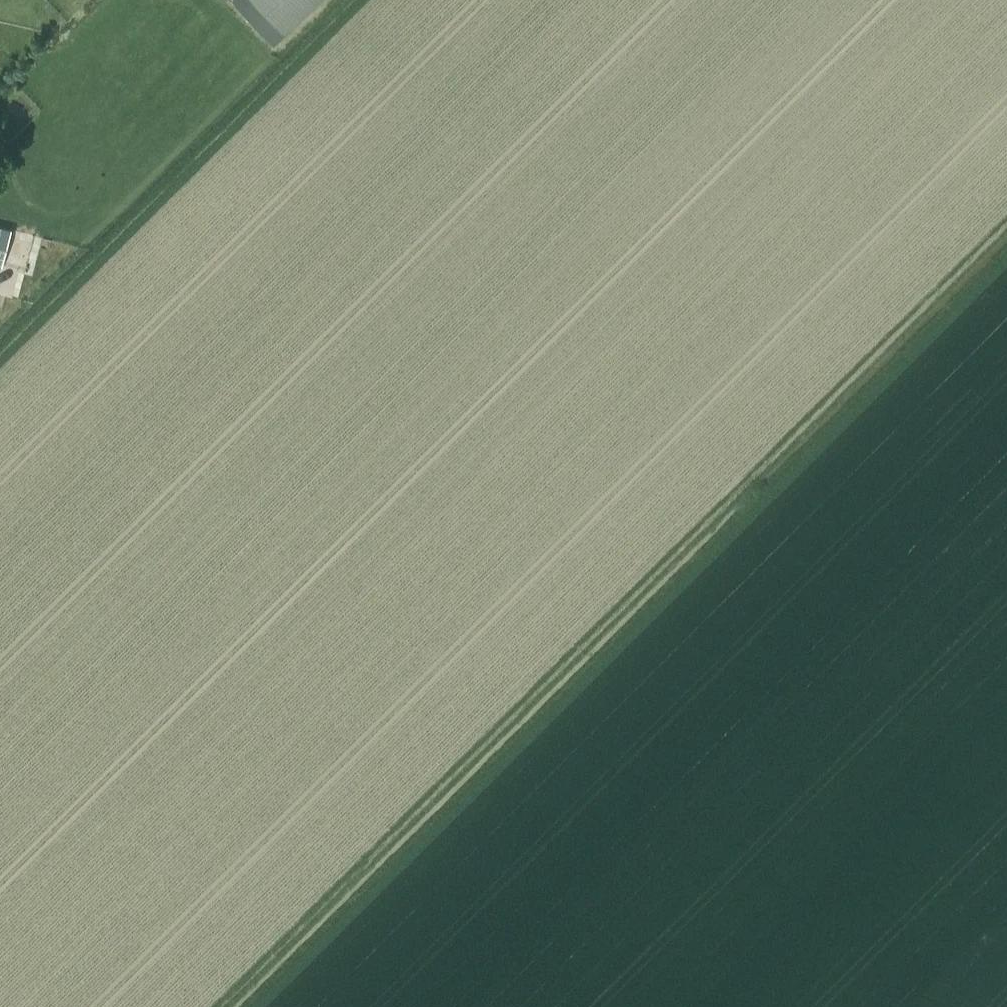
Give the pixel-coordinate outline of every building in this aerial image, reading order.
[(2,266),(11,229),(0,226),(0,265),(2,266)]
